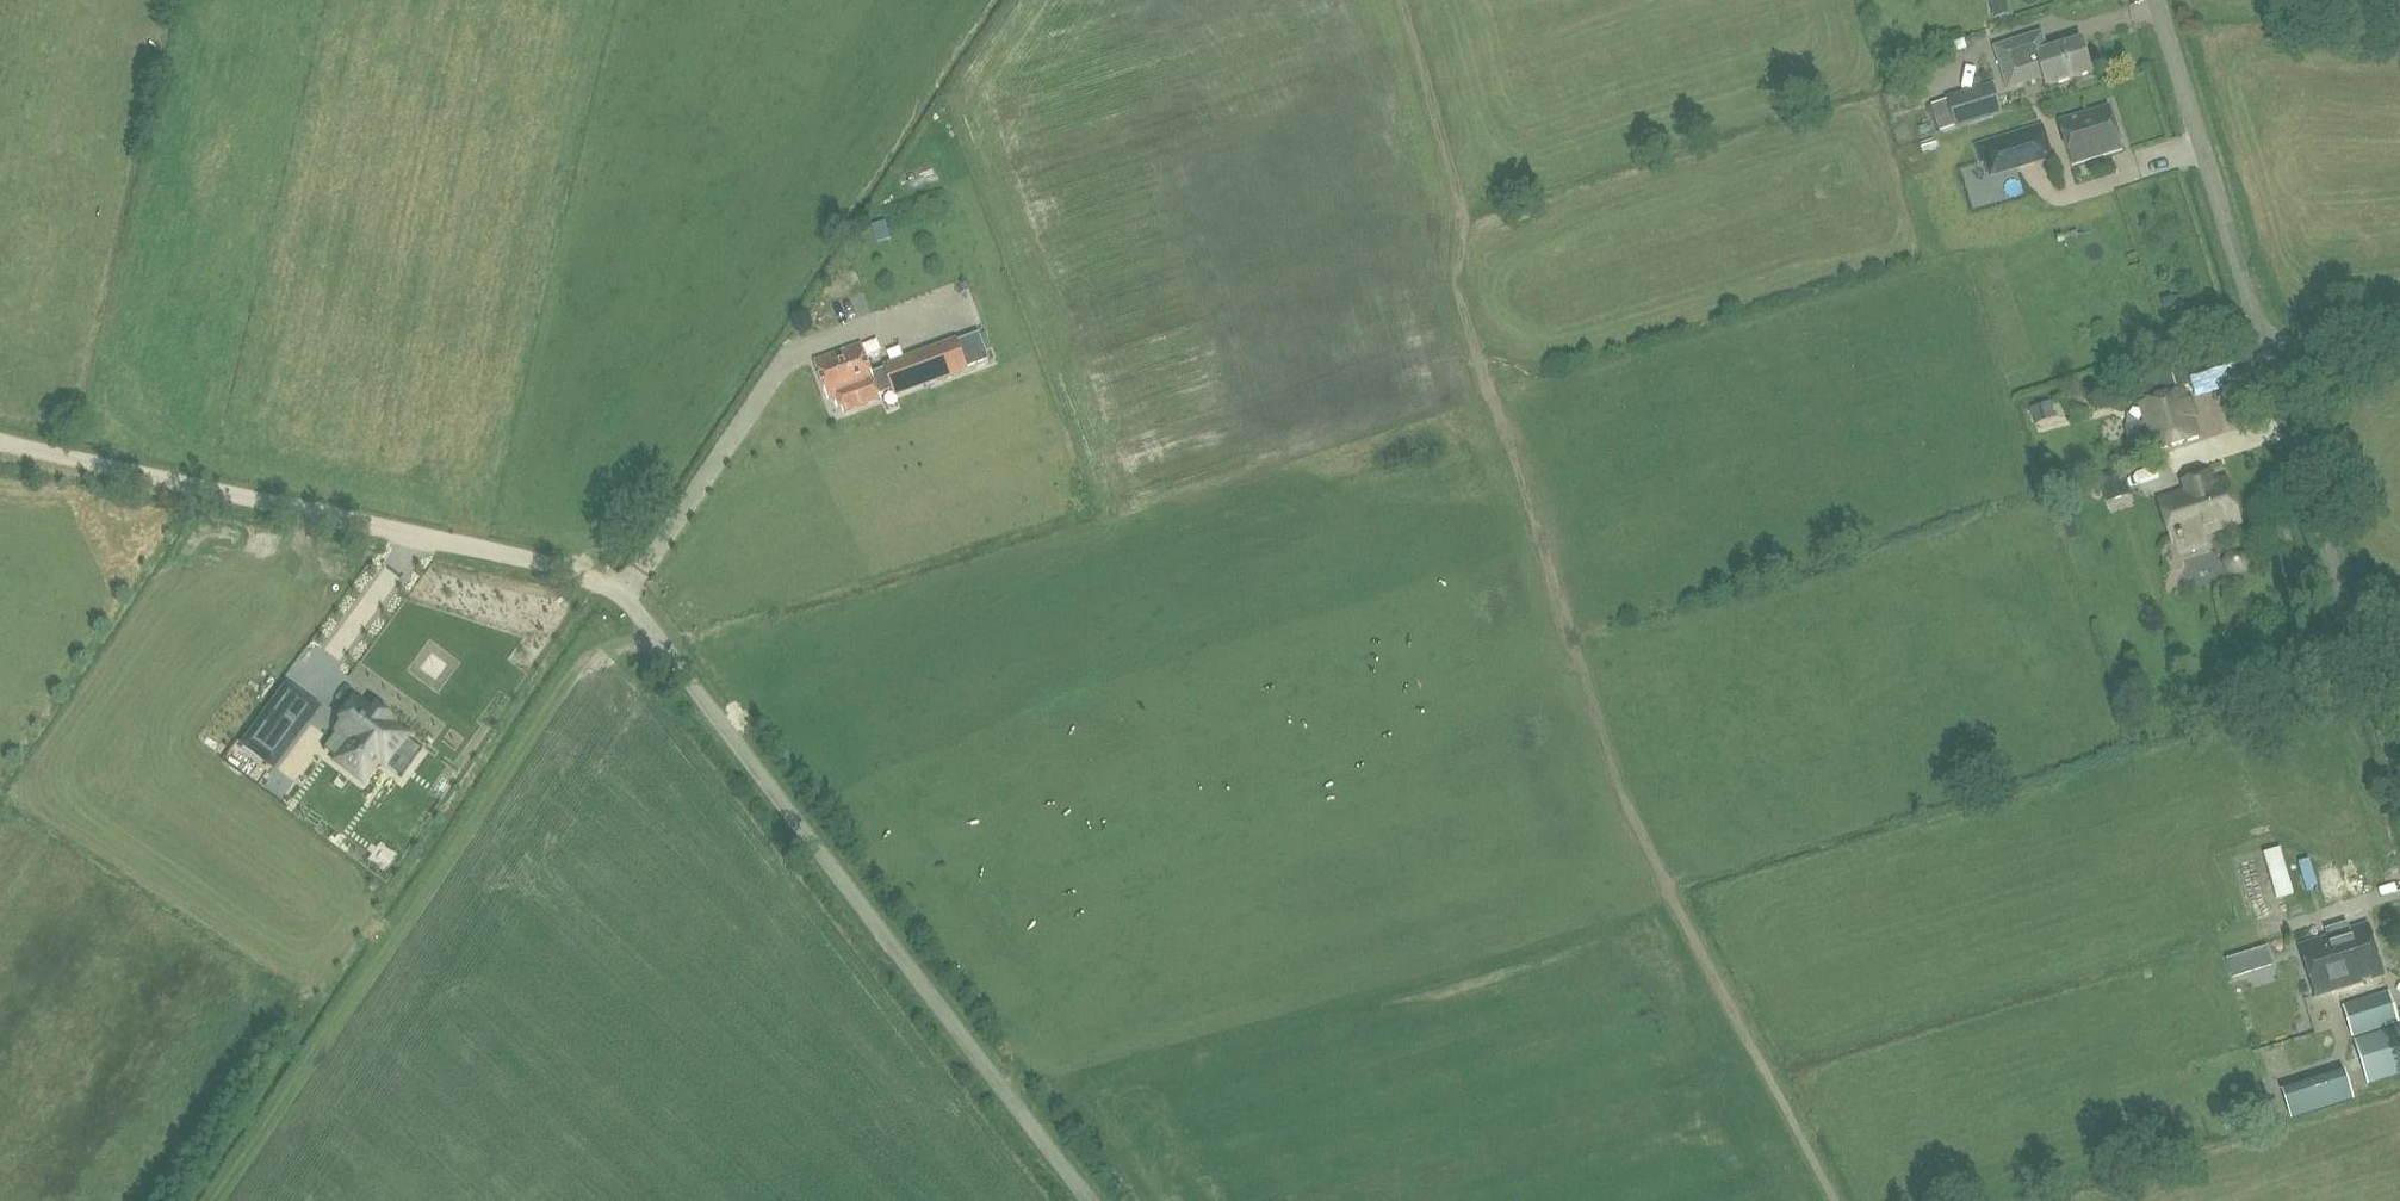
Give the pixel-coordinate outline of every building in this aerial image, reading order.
[(2004,0),(1989,0),(1994,17),(2008,13),(2004,0)] [(2046,51),(2041,34),(1996,48),(2009,86),(2044,75),(2047,86),(2092,72),(2082,40),(2046,51)] [(1956,129),(2003,114),(1993,82),(1946,97),(1956,129)] [(2072,164),(2123,149),(2110,105),(2059,121),(2072,164)] [(2052,158),(2041,125),(1975,146),(1980,163),(1984,161),(1989,178),(2052,158)] [(896,394),(990,361),(981,334),(886,367),(887,368),(873,373),(863,344),(815,360),(828,399),(838,395),(843,412),(882,399),(880,395),(894,390),(896,394)] [(2196,396),(2241,382),(2231,350),(2186,364),(2196,396)] [(2156,450),(2199,437),(2184,389),(2141,402),(2156,450)] [(2049,401),(2031,407),(2035,420),(2053,414),(2049,401)] [(2132,494),(2125,473),(2099,481),(2106,502),(2132,494)] [(2213,483),(2210,473),(2185,481),(2188,491),(2161,500),(2174,543),(2178,542),(2181,551),(2205,544),(2202,534),(2241,521),(2228,478),(2213,483)] [(476,721),(463,707),(478,693),(453,667),(416,703),(453,742),(476,721)] [(343,721),(336,730),(350,741),(337,759),(335,761),(363,781),(378,761),(385,766),(386,765),(396,751),(408,735),(392,723),(393,721),(375,708),(371,713),(354,700),(340,719),(343,721)] [(273,706),(244,744),(272,765),(301,726),(273,706)] [(414,786),(428,768),(400,748),(387,764),(404,777),(390,797),(407,809),(421,791),(414,786)] [(2317,996),(2384,975),(2368,925),(2301,946),(2317,996)] [(2252,970),(2246,952),(2226,959),(2232,977),(2252,970)] [(2354,1035),(2398,1022),(2389,992),(2345,1006),(2354,1035)] [(2399,1072),(2399,1026),(2356,1039),(2368,1082),(2399,1072)] [(2291,1119),(2355,1100),(2345,1069),(2282,1088),(2291,1119)]
